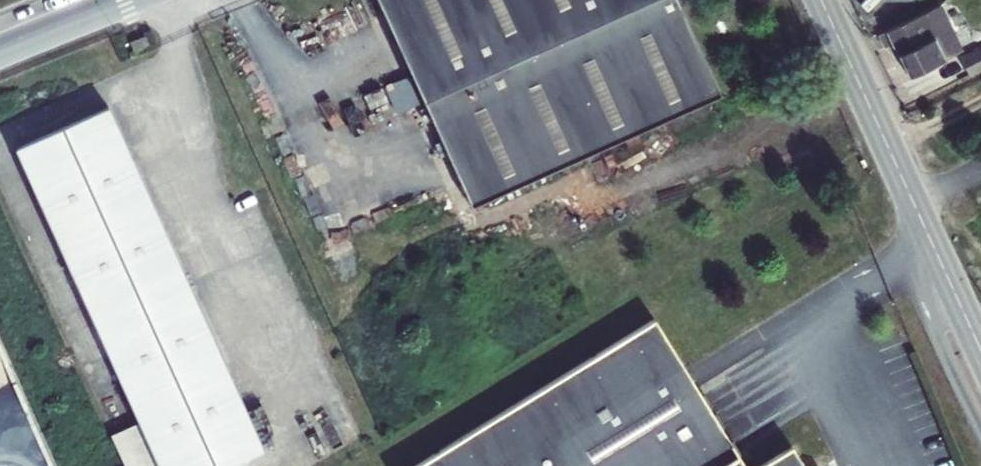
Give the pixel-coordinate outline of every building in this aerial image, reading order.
[(471,205),(720,93),(678,0),(378,0),(471,205)] [(961,52),(940,6),(880,34),(886,47),(893,44),(909,77),(961,52)] [(146,35),(130,42),(134,51),(150,45),(146,35)] [(968,76),(980,69),(980,48),(960,59),(968,76)] [(107,107),(16,148),(140,423),(160,465),(227,465),(263,450),(107,107)] [(654,319),(415,465),(745,465),(654,319)] [(140,423),(113,436),(126,465),(160,465),(140,423)] [(760,465),(804,465),(792,446),(760,465)]
